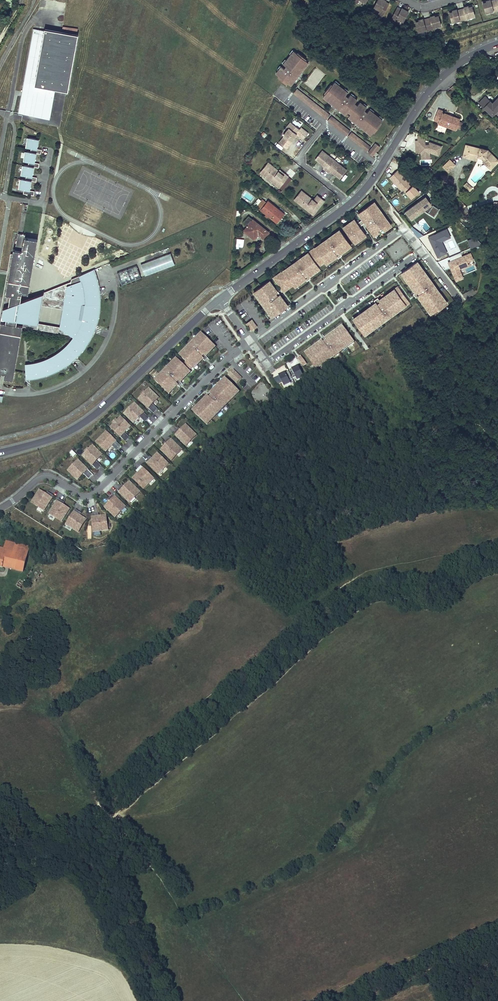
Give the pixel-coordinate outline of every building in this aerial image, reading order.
[(384,0),(378,0),(374,8),(380,11),(378,15),(382,17),(389,4),(385,2),(386,1),(384,0)] [(497,12),(494,0),(490,1),(490,0),(486,1),(486,3),(482,4),(485,13),(492,11),(493,13),(497,12)] [(460,10),(463,21),(467,20),(467,19),(474,17),(471,7),(468,8),(467,7),(464,8),(464,9),(460,10)] [(403,22),(408,12),(401,9),(401,10),(397,8),(390,21),(394,23),(396,19),(403,22)] [(463,21),(460,10),(456,11),(456,10),(452,11),(452,12),(449,13),(452,23),(459,21),(459,22),(463,21)] [(426,20),(430,31),(434,30),(433,28),(440,26),(438,16),(434,17),(434,16),(430,17),(430,18),(426,20)] [(430,31),(426,20),(423,21),(422,19),(418,20),(419,22),(415,23),(418,32),(425,30),(426,32),(430,31)] [(34,30),(23,93),(26,93),(24,106),(29,107),(30,105),(31,106),(30,115),(50,119),(55,92),(54,92),(54,89),(67,92),(77,36),(45,30),(45,32),(34,30)] [(298,76),(308,63),(305,60),(306,59),(298,53),(297,54),(294,51),(283,64),(286,67),(284,69),(281,67),(278,71),(276,74),(279,76),(278,78),(286,84),(289,81),(292,83),(293,82),(296,78),(296,77),(297,75),(298,76)] [(366,108),(362,105),(359,103),(357,106),(354,104),(357,101),(354,98),(350,95),(348,98),(345,96),(347,93),(334,83),(332,86),(330,85),(324,93),(325,94),(323,97),(336,108),(336,107),(338,108),(337,109),(343,114),(346,110),(348,112),(351,114),(353,116),(350,119),(355,124),(356,123),(358,124),(357,125),(370,136),(373,132),(374,133),(380,125),(379,124),(382,121),(378,118),(373,114),(369,111),(367,113),(364,111),(366,108)] [(23,93),(19,114),(30,116),(30,115),(31,106),(30,105),(29,107),(24,106),(26,93),(23,93)] [(483,96),(477,102),(481,107),(485,102),(488,105),(489,103),(483,96)] [(485,102),(481,107),(489,115),(490,114),(497,107),(491,102),(489,103),(488,105),(485,102)] [(436,110),(432,120),(437,122),(436,124),(453,130),(457,121),(440,114),(441,112),(436,110)] [(326,121),(347,135),(351,129),(330,116),(326,121)] [(302,140),(307,133),(300,127),(299,129),(296,127),(293,125),(289,129),(288,128),(282,135),(283,136),(278,143),(286,149),(291,142),(290,141),(293,138),(296,134),(302,140)] [(425,136),(419,133),(417,136),(417,140),(415,140),(416,153),(421,153),(421,159),(430,158),(430,153),(439,156),(442,146),(429,141),(429,144),(425,144),(425,136)] [(39,140),(28,138),(26,148),(31,149),(30,152),(25,151),(24,161),(29,162),(28,166),(23,165),(21,175),(26,176),(25,180),(21,179),(19,189),(24,190),(23,194),(33,196),(34,192),(30,191),(28,191),(29,187),(30,188),(31,181),(36,182),(36,178),(32,177),(31,177),(31,174),(33,174),(34,167),(38,168),(39,164),(35,163),(33,163),(34,160),(35,160),(36,154),(41,154),(41,150),(37,149),(36,149),(36,146),(38,146),(39,140)] [(375,153),(378,148),(379,147),(375,144),(374,146),(373,145),(372,147),(371,149),(367,153),(371,157),(375,153)] [(461,156),(468,158),(469,155),(476,156),(481,157),(480,161),(489,169),(497,161),(484,149),(464,144),(461,156)] [(333,161),(321,151),(314,159),(323,167),(321,169),(325,171),(333,161)] [(449,172),(455,165),(450,160),(443,167),(449,172)] [(345,171),(333,161),(325,171),(327,174),(329,172),(338,179),(345,171)] [(262,174),(270,164),(267,162),(259,172),(262,174)] [(279,188),(287,177),(284,174),(283,175),(278,171),(278,170),(270,164),(262,174),(279,188)] [(408,183),(405,180),(405,181),(401,176),(402,176),(397,171),(389,178),(401,191),(402,189),(408,184),(408,183)] [(255,187),(246,181),(243,185),(251,191),(255,187)] [(411,198),(418,192),(412,185),(410,187),(408,184),(402,189),(411,198)] [(296,202),(302,195),(311,202),(313,200),(300,191),(293,200),(296,202)] [(312,215),(323,201),(316,195),(313,200),(311,202),(302,195),(296,202),(312,215)] [(433,206),(426,197),(405,212),(411,220),(425,211),(433,217),(438,209),(433,206)] [(253,204),(257,207),(276,222),(281,216),(273,210),(275,207),(267,201),(266,204),(262,200),(262,201),(258,198),(253,204)] [(390,226),(373,203),(358,213),(362,219),(356,223),(353,219),(343,227),(354,243),(365,235),(359,227),(364,223),(374,236),(390,226)] [(275,207),(273,210),(281,216),(283,214),(275,207)] [(252,220),(248,217),(243,224),(247,227),(252,220)] [(268,233),(252,220),(247,227),(243,231),(254,239),(258,234),(261,237),(263,235),(265,236),(268,233)] [(409,227),(416,237),(422,235),(411,226),(409,227)] [(445,228),(427,236),(436,256),(445,252),(440,240),(449,236),(445,228)] [(311,250),(323,266),(336,256),(338,258),(341,256),(339,254),(351,246),(339,230),(311,250)] [(37,240),(24,238),(25,235),(17,233),(13,255),(11,255),(10,259),(10,262),(18,264),(16,278),(8,276),(6,290),(5,290),(3,299),(8,300),(4,322),(0,322),(0,373),(2,373),(12,375),(15,357),(13,356),(19,325),(14,324),(15,320),(36,324),(42,294),(18,302),(20,293),(25,293),(28,272),(31,273),(37,240)] [(476,236),(467,240),(470,248),(480,243),(476,236)] [(243,248),(244,239),(236,238),(236,247),(243,248)] [(364,243),(360,248),(355,243),(352,247),(355,250),(349,256),(353,260),(366,246),(364,243)] [(311,250),(273,278),(283,292),(293,285),(294,286),(304,279),(306,281),(310,279),(308,277),(323,266),(311,250)] [(461,256),(459,252),(448,257),(450,261),(453,267),(450,268),(455,280),(462,277),(458,268),(462,266),(461,264),(467,261),(472,259),(469,252),(461,256)] [(169,255),(140,266),(144,277),(173,267),(169,255)] [(8,276),(16,278),(18,264),(10,262),(10,259),(9,259),(0,305),(0,322),(4,322),(8,300),(3,299),(5,290),(6,290),(8,276)] [(418,268),(414,264),(403,272),(406,277),(404,278),(409,285),(411,283),(416,291),(414,293),(422,303),(424,301),(426,305),(424,307),(427,310),(428,309),(431,313),(437,309),(438,310),(444,305),(441,301),(443,299),(434,286),(432,288),(425,278),(427,277),(420,267),(418,268)] [(139,279),(135,267),(116,274),(120,286),(139,279)] [(65,286),(61,309),(58,328),(66,330),(66,334),(71,338),(66,345),(60,350),(53,355),(46,358),(39,361),(31,363),(23,364),(23,380),(34,379),(44,377),(53,373),(62,368),(70,363),(77,356),(83,348),(89,340),(93,331),(96,322),(98,312),(99,302),(98,292),(97,283),(94,276),(89,278),(87,273),(70,280),(69,285),(65,286)] [(253,293),(271,318),(288,306),(270,280),(253,293)] [(61,309),(65,286),(42,294),(36,324),(15,320),(14,324),(19,325),(21,326),(66,334),(66,330),(58,328),(61,309)] [(358,319),(354,322),(362,333),(367,330),(368,332),(381,323),(380,321),(384,317),(389,314),(390,316),(401,309),(399,307),(403,303),(405,305),(409,303),(397,287),(393,290),(394,292),(391,294),(390,292),(381,299),(383,301),(380,303),(378,301),(375,303),(370,307),(372,309),(369,311),(366,313),(365,311),(356,317),(358,319)] [(257,327),(252,319),(245,324),(251,332),(257,327)] [(15,357),(21,326),(19,325),(13,356),(15,357)] [(312,352),(306,356),(316,370),(326,363),(325,361),(329,358),(330,360),(334,357),(333,355),(337,352),(342,348),(343,350),(353,343),(343,329),(338,333),(333,337),(331,335),(325,340),(321,342),(315,347),(317,349),(312,352)] [(216,348),(201,333),(179,355),(186,363),(184,366),(189,371),(192,369),(194,371),(216,348)] [(362,354),(360,355),(367,369),(370,367),(362,354)] [(306,364),(301,357),(297,360),(303,367),(306,364)] [(176,359),(154,381),(169,396),(191,373),(176,359)] [(298,366),(289,371),(292,379),(295,377),(297,380),(304,377),(298,366)] [(233,369),(228,375),(237,384),(242,378),(233,369)] [(289,371),(279,376),(284,387),(291,383),(289,380),(292,379),(289,371)] [(282,382),(279,376),(273,379),(278,384),(282,382)] [(225,407),(240,392),(225,377),(192,411),(207,426),(225,407)] [(159,398),(149,388),(137,399),(153,415),(158,410),(153,405),(159,398)] [(135,403),(123,414),(134,424),(140,418),(145,423),(150,418),(145,414),(145,413),(135,403)] [(113,424),(109,428),(120,439),(121,438),(125,443),(130,438),(125,434),(131,427),(121,417),(117,420),(116,419),(112,423),(113,424)] [(196,435),(185,425),(180,430),(178,428),(173,434),(186,446),(196,435)] [(106,431),(95,443),(106,453),(113,447),(118,451),(122,447),(117,442),(106,431)] [(182,450),(169,438),(164,443),(166,445),(161,450),(172,461),(182,450)] [(93,445),(82,456),(92,467),(93,466),(98,471),(102,466),(97,462),(103,455),(93,445)] [(168,464),(157,453),(152,458),(151,457),(145,462),(158,475),(168,464)] [(79,460),(67,471),(78,481),(84,475),(89,480),(93,475),(88,471),(89,470),(79,460)] [(154,479),(141,467),(136,471),(138,473),(133,479),(143,490),(154,479)] [(141,493),(129,482),(124,487),(123,485),(117,490),(130,503),(141,493)] [(46,495),(40,491),(32,503),(45,511),(54,496),(47,492),(46,495)] [(126,507),(113,495),(108,500),(110,502),(105,508),(116,517),(126,507)] [(65,503),(59,500),(50,514),(62,522),(70,509),(63,505),(65,503)] [(75,510),(74,512),(66,525),(78,532),(86,520),(80,516),(82,514),(75,510)] [(94,533),(108,531),(106,515),(99,516),(99,514),(92,515),(94,533)] [(27,550),(29,542),(6,538),(5,546),(7,546),(14,548),(20,549),(27,550)] [(4,564),(11,565),(14,548),(7,546),(4,564)] [(11,565),(17,566),(20,549),(14,548),(11,565)] [(27,550),(20,549),(17,566),(24,568),(27,550)] [(40,572),(32,568),(26,578),(21,585),(29,590),(40,572)] [(17,582),(21,585),(26,578),(21,575),(17,582)]
